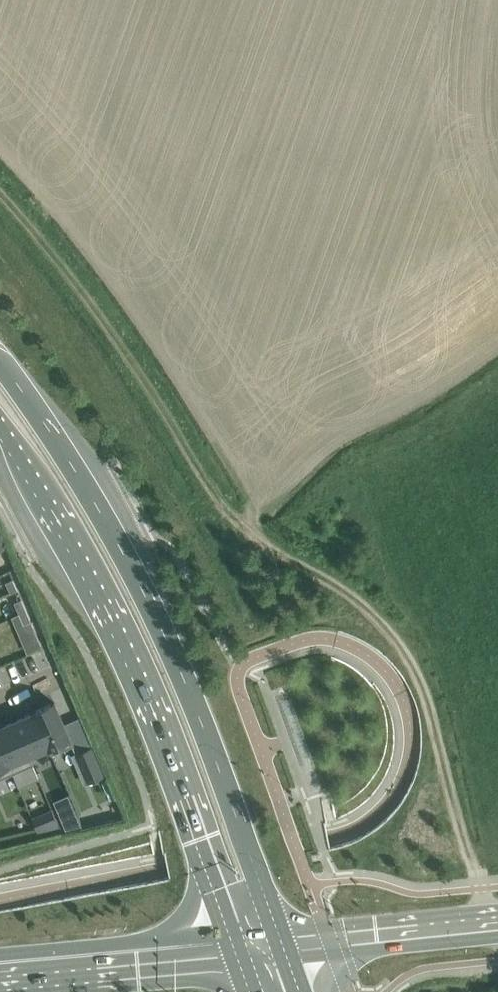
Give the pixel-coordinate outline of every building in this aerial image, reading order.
[(11,559),(6,547),(0,550),(0,554),(3,562),(11,559)] [(10,593),(18,590),(13,579),(6,582),(10,593)] [(14,602),(19,613),(26,610),(21,599),(14,602)] [(24,624),(31,621),(26,610),(19,613),(24,624)] [(52,754),(73,745),(54,702),(34,711),(44,735),(52,754)] [(52,754),(44,735),(34,711),(33,711),(33,713),(15,721),(24,742),(33,765),(34,764),(30,755),(48,747),(51,755),(52,754)] [(15,721),(0,727),(0,742),(13,773),(33,765),(24,742),(15,721)] [(13,773),(0,742),(0,779),(13,773)] [(104,775),(92,746),(76,753),(88,782),(104,775)] [(52,800),(63,829),(79,823),(67,794),(52,800)] [(51,808),(32,817),(38,830),(59,825),(51,808)]
